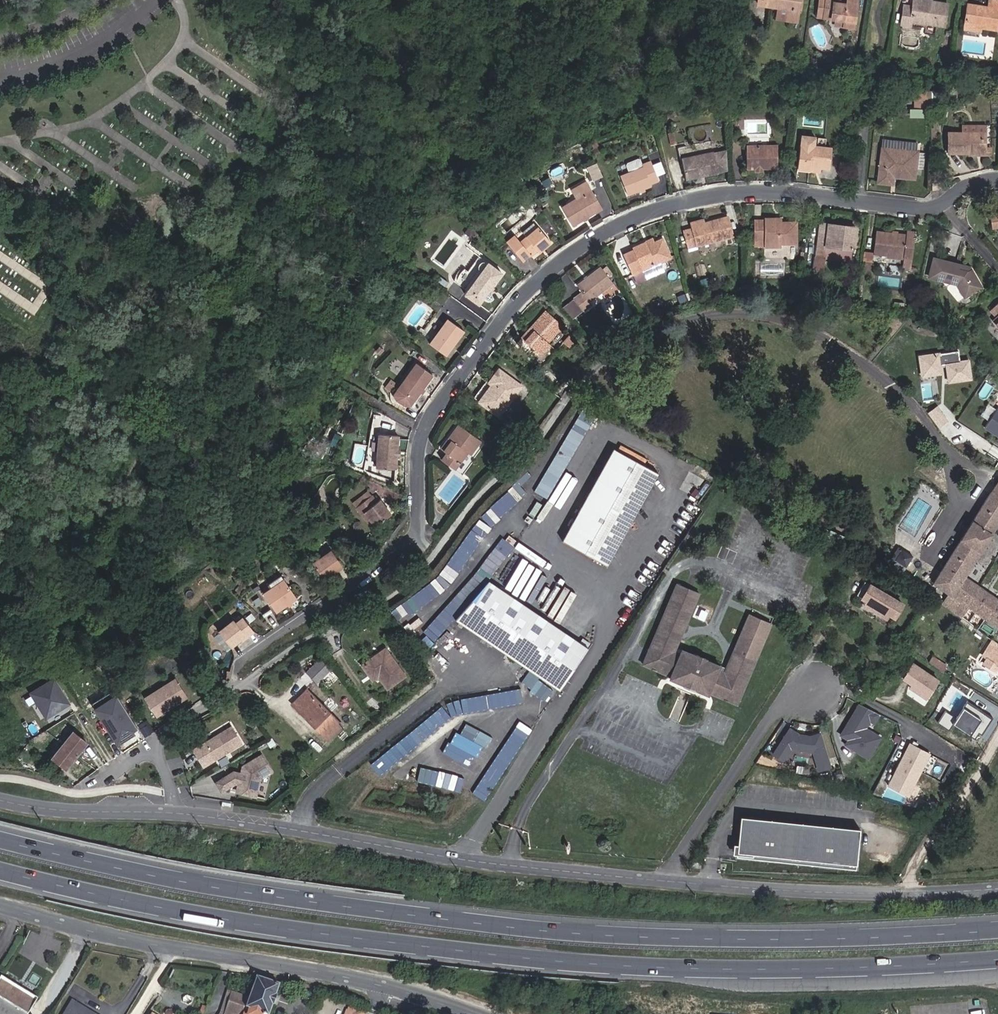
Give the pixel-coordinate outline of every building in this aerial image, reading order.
[(800,0),(759,0),(758,4),(787,9),(786,20),(796,22),(800,0)] [(857,0),(847,0),(847,4),(838,3),(838,4),(834,4),(834,0),(820,0),(817,16),(836,19),(843,20),(842,25),(853,27),(857,0)] [(988,7),(968,4),(964,28),(979,31),(980,27),(996,29),(997,20),(997,0),(995,0),(989,0),(988,7)] [(904,6),(901,24),(910,26),(911,21),(936,25),(944,26),(947,5),(930,1),(930,5),(913,3),(913,7),(904,6)] [(910,26),(935,29),(936,25),(911,21),(910,26)] [(816,66),(813,58),(807,60),(809,68),(816,66)] [(940,101),(940,91),(931,91),(931,106),(931,107),(935,107),(935,101),(940,101)] [(961,153),(982,155),(983,148),(984,135),(984,133),(987,134),(988,125),(963,123),(962,132),(946,130),(945,152),(954,152),(961,153)] [(820,167),(829,168),(831,148),(814,147),(815,138),(801,136),(798,169),(810,170),(811,166),(820,167)] [(918,142),(891,140),(890,148),(917,151),(918,142)] [(747,168),(754,168),(763,168),(778,168),(777,144),(746,145),(747,168)] [(893,173),(914,175),(917,151),(890,148),(882,147),(878,181),(892,183),(893,176),(893,173)] [(987,158),(987,149),(983,148),(982,155),(961,153),(961,155),(987,158)] [(717,172),(727,170),(725,150),(714,153),(713,152),(682,158),(686,179),(718,173),(717,172)] [(627,163),(630,171),(644,165),(643,163),(641,157),(638,157),(628,161),(627,163)] [(630,171),(620,174),(628,194),(651,185),(651,184),(651,183),(659,180),(651,160),(643,163),(644,165),(630,171)] [(573,225),(603,207),(587,181),(572,189),(577,198),(562,206),(573,225)] [(990,216),(991,227),(997,226),(997,215),(990,216)] [(726,218),(702,224),(690,227),(691,229),(682,231),(686,248),(731,236),(726,218)] [(754,239),(764,239),(764,245),(764,247),(780,247),(780,243),(795,243),(795,223),(780,223),(774,223),(774,218),(764,218),(764,221),(754,221),(753,239),(754,239)] [(536,227),(531,220),(514,234),(520,240),(536,227)] [(827,224),(819,223),(818,231),(826,231),(827,224)] [(464,233),(472,239),(477,232),(470,224),(464,233)] [(827,224),(826,231),(818,231),(816,249),(824,250),(825,246),(852,250),(854,231),(843,230),(843,226),(827,224)] [(551,242),(537,226),(536,227),(520,240),(514,234),(507,240),(523,260),(531,254),(537,249),(539,252),(551,242)] [(884,232),(875,231),(872,252),(901,255),(900,265),(909,266),(911,256),(914,231),(905,230),(905,234),(895,233),(884,232)] [(653,243),(646,246),(644,242),(632,248),(633,250),(623,255),(631,274),(641,270),(639,266),(667,254),(660,240),(653,243)] [(863,260),(872,261),(872,252),(864,251),(863,260)] [(492,292),(488,290),(502,271),(479,254),(468,269),(465,267),(463,268),(462,270),(460,272),(459,274),(458,275),(456,273),(455,275),(455,276),(454,278),(453,280),(466,290),(464,293),(475,302),(481,294),(487,299),(489,299),(491,297),(492,295),(492,292)] [(813,270),(821,272),(824,258),(815,257),(813,270)] [(963,294),(979,285),(969,269),(965,271),(957,269),(958,264),(933,257),(927,274),(951,281),(954,280),(963,294)] [(589,301),(612,283),(601,267),(576,286),(582,292),(573,299),(582,311),(591,304),(589,301)] [(988,310),(994,318),(991,320),(997,327),(997,301),(988,310)] [(547,342),(561,325),(546,311),(517,344),(536,360),(549,344),(547,342)] [(446,355),(464,331),(446,319),(429,343),(446,355)] [(569,346),(576,339),(570,334),(563,341),(569,346)] [(421,345),(425,340),(420,336),(416,341),(421,345)] [(445,358),(446,355),(429,343),(432,352),(436,355),(445,358)] [(968,361),(960,362),(958,351),(919,356),(921,367),(927,366),(928,374),(941,372),(940,365),(946,364),(949,381),(970,378),(968,361)] [(414,402),(433,375),(415,363),(397,389),(414,402)] [(480,401),(497,414),(520,385),(498,367),(488,380),(495,386),(493,388),(491,387),(480,401)] [(486,379),(473,395),(480,401),(491,387),(493,388),(495,386),(488,380),(486,379)] [(947,421),(936,407),(928,414),(938,428),(947,421)] [(997,436),(997,408),(984,427),(997,436)] [(481,442),(459,425),(448,439),(451,441),(443,450),(447,453),(441,460),(454,470),(460,463),(467,453),(470,456),(481,442)] [(571,427),(535,491),(548,499),(584,434),(571,427)] [(397,469),(399,436),(377,434),(375,468),(397,469)] [(448,439),(441,449),(443,450),(451,441),(448,439)] [(604,565),(655,471),(610,447),(559,540),(604,565)] [(299,490),(309,478),(301,472),(292,484),(299,490)] [(997,627),(997,600),(964,576),(997,523),(997,482),(933,582),(962,602),(970,607),(997,627)] [(510,492),(483,510),(436,579),(390,609),(398,621),(450,587),(498,516),(511,508),(516,501),(510,492)] [(372,495),(356,508),(361,515),(364,513),(375,527),(391,514),(385,507),(382,509),(377,502),(372,495)] [(321,501),(315,496),(310,503),(317,507),(321,501)] [(385,507),(380,500),(377,502),(382,509),(385,507)] [(361,515),(372,529),(375,527),(364,513),(361,515)] [(907,563),(914,553),(904,546),(897,557),(907,563)] [(343,568),(330,550),(314,562),(327,580),(343,568)] [(907,563),(897,557),(894,561),(904,568),(907,563)] [(281,577),(271,584),(273,587),(283,580),(281,577)] [(291,603),(297,599),(283,580),(273,587),(263,594),(277,613),(287,606),(291,603)] [(557,690),(586,648),(486,581),(452,619),(557,690)] [(892,618),(900,605),(864,581),(855,594),(865,600),(887,614),(892,618)] [(708,691),(736,702),(769,622),(747,612),(724,668),(718,666),(720,661),(706,656),(706,655),(696,650),(696,651),(681,646),(680,650),(674,648),(697,591),(674,582),(641,663),(669,675),(668,677),(683,683),(682,684),(692,688),(693,687),(707,693),(708,691)] [(884,619),(887,614),(865,600),(862,604),(884,619)] [(955,612),(962,618),(970,607),(962,602),(955,612)] [(235,623),(233,620),(219,631),(225,638),(231,647),(253,631),(242,618),(235,623)] [(214,635),(220,642),(225,638),(219,631),(214,635)] [(242,642),(254,633),(253,631),(231,647),(232,648),(241,641),(242,642)] [(997,666),(997,643),(995,641),(991,638),(981,654),(985,657),(982,662),(995,670),(997,666)] [(369,675),(375,671),(378,676),(387,688),(404,676),(385,649),(363,665),(369,675)] [(943,662),(932,655),(928,662),(939,669),(943,662)] [(316,682),(331,669),(320,659),(307,672),(316,682)] [(943,678),(913,661),(902,679),(912,684),(909,689),(930,701),(943,678)] [(369,675),(373,680),(378,676),(375,671),(369,675)] [(525,676),(516,690),(520,693),(522,690),(527,693),(534,682),(525,676)] [(155,715),(186,696),(175,678),(143,697),(155,715)] [(401,699),(413,691),(409,685),(397,694),(401,699)] [(327,739),(342,725),(307,690),(293,704),(327,739)] [(69,703),(62,692),(60,694),(67,704),(69,703)] [(483,707),(505,704),(503,693),(481,696),(483,707)] [(881,714),(859,701),(839,736),(848,741),(845,746),(869,760),(883,736),(871,729),(881,714)] [(104,722),(107,717),(93,706),(90,710),(104,722)] [(143,735),(152,729),(145,719),(136,724),(143,735)] [(242,742),(231,724),(192,748),(202,765),(242,742)] [(127,741),(133,737),(126,726),(120,730),(127,741)] [(832,768),(821,732),(812,737),(800,734),(791,727),(774,754),(784,762),(793,750),(814,754),(819,771),(832,768)] [(982,736),(977,747),(983,750),(992,734),(982,729),(979,734),(982,736)] [(455,730),(443,751),(469,767),(481,746),(455,730)] [(473,793),(485,801),(524,737),(512,730),(473,793)] [(66,768),(86,743),(73,732),(52,757),(66,768)] [(932,752),(910,741),(889,786),(911,797),(932,752)] [(237,789),(255,794),(260,776),(271,769),(262,753),(243,764),(241,772),(234,770),(216,781),(221,789),(235,780),(239,781),(237,789)] [(416,780),(460,791),(464,776),(420,765),(416,780)] [(736,857),(854,870),(859,830),(740,817),(736,857)] [(262,1013),(263,1013),(269,1013),(272,1005),(273,1005),(276,996),(275,995),(279,984),(256,975),(248,997),(245,1007),(243,1012),(242,1013),(262,1013)] [(23,993),(1,980),(0,982),(0,1013),(25,1013),(33,999),(23,993)] [(229,1001),(225,1013),(242,1013),(243,1012),(245,1007),(248,997),(232,992),(224,989),(221,999),(229,1001)] [(221,999),(217,1011),(225,1013),(229,1001),(221,999)] [(72,1001),(70,1004),(86,1013),(94,1013),(72,1001)] [(70,1004),(64,1013),(86,1013),(70,1004)]
